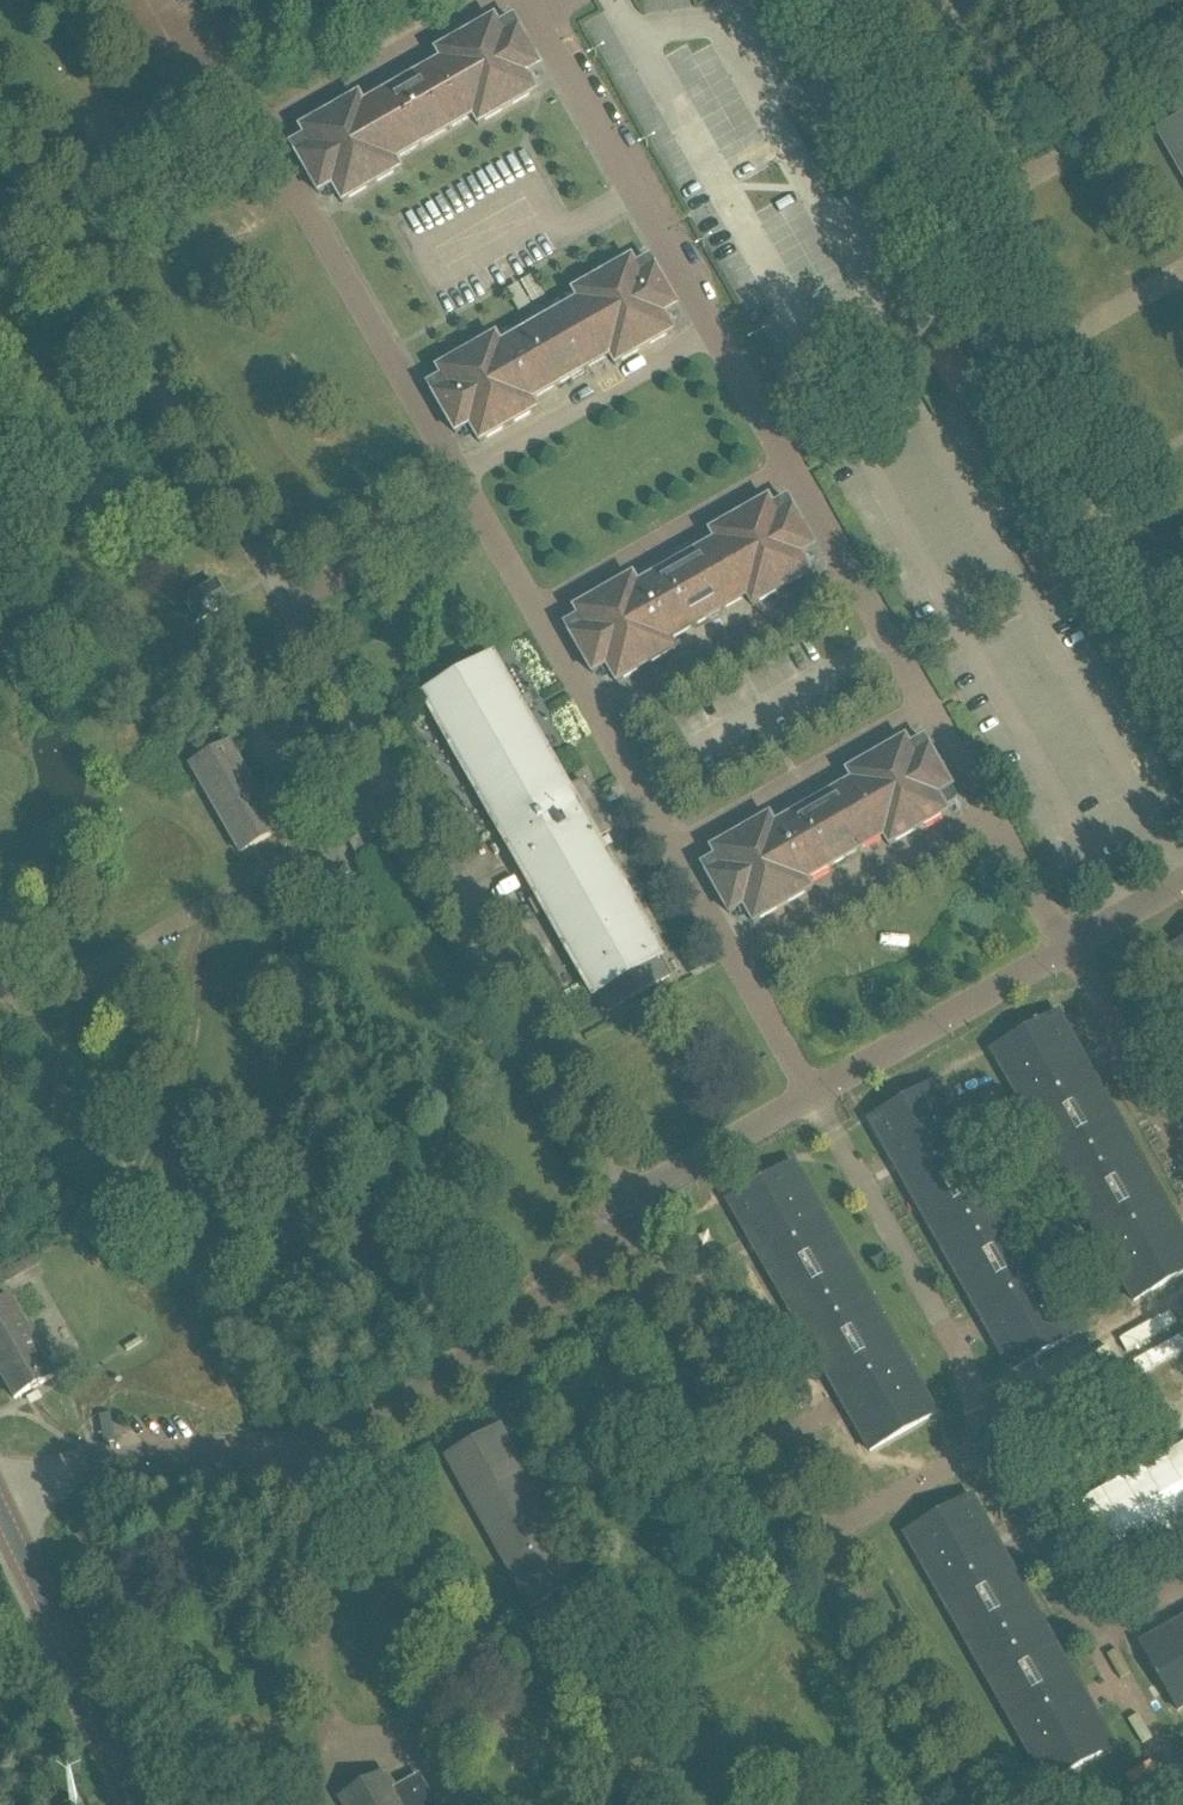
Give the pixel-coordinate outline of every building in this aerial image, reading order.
[(305,139),(292,146),(297,155),(296,155),(319,195),(333,187),(343,204),(401,171),(396,162),(473,117),(478,127),(537,93),(527,75),(540,68),(518,29),(512,20),(499,28),(494,19),(437,52),(442,60),(364,105),(359,97),(301,131),(305,139)] [(1157,131),(1182,176),(1182,116),(1157,131)] [(442,379),(429,386),(434,395),(433,395),(456,435),(470,427),(480,444),(538,411),(533,402),(585,372),(610,358),(616,367),(674,333),(664,316),(678,308),(656,269),(655,269),(650,260),(636,268),(631,258),(573,292),(578,301),(501,345),(496,336),(437,370),(442,379)] [(580,618),(566,626),(571,635),(593,674),(607,666),(617,684),(676,650),(671,641),(695,627),(748,597),(753,606),(811,573),(801,555),(815,547),(793,508),(792,509),(787,500),(774,507),(768,498),(710,532),(715,541),(683,559),(638,585),(633,576),(574,609),(580,618)] [(216,584),(185,602),(197,623),(228,605),(216,584)] [(492,657),(422,696),(594,998),(598,995),(608,1012),(670,977),(660,959),(664,957),(597,841),(610,833),(600,815),(593,819),(584,803),(591,799),(581,782),(568,789),(492,657)] [(973,718),(990,715),(986,697),(969,700),(973,718)] [(716,858),(703,866),(708,875),(707,875),(730,915),(744,907),(754,924),(812,890),(807,881),(884,837),(889,846),(948,812),(940,799),(954,791),(924,739),(910,747),(905,738),(847,772),(852,780),(809,805),(775,825),(770,816),(711,850),(716,858)] [(232,743),(191,767),(241,855),(282,831),(232,743)] [(361,837),(352,843),(359,856),(369,851),(361,837)] [(1168,950),(1182,978),(1182,942),(1168,950)] [(991,1051),(1134,1303),(1182,1275),(1182,1232),(1058,1013),(991,1051)] [(936,1083),(868,1121),(1011,1372),(1079,1334),(936,1083)] [(795,1163),(727,1201),(870,1453),(938,1414),(795,1163)] [(0,1303),(0,1373),(15,1399),(25,1394),(56,1376),(11,1297),(0,1303)] [(139,1337),(123,1347),(126,1352),(142,1342),(139,1337)] [(499,1428),(446,1457),(531,1608),(583,1578),(544,1509),(561,1500),(554,1488),(538,1498),(499,1428)] [(971,1496),(904,1534),(1047,1785),(1114,1747),(971,1496)] [(1140,1644),(1179,1711),(1182,1709),(1182,1619),(1140,1644)] [(342,1798),(346,1804),(434,1804),(418,1777),(394,1791),(384,1774),(342,1798)]
